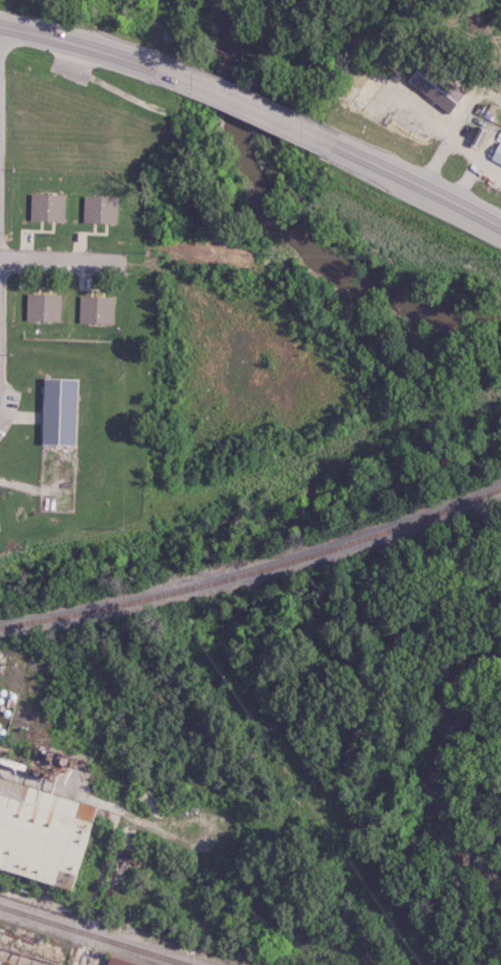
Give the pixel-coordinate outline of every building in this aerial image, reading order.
[(423,57),(462,90),(445,109),(406,77),(423,57)] [(500,165),(500,142),(499,141),(489,158),(500,165)] [(29,219),(64,220),(64,194),(30,193),(29,219)] [(82,222),(117,223),(118,196),(83,195),(82,222)] [(60,294),(26,293),(25,320),(59,321),(60,294)] [(113,297),(80,295),(79,322),(112,323),(113,297)] [(74,445),(75,379),(41,378),(40,444),(74,445)] [(71,889),(93,804),(0,780),(0,870),(71,889)] [(107,957),(105,964),(137,964),(107,957)]
